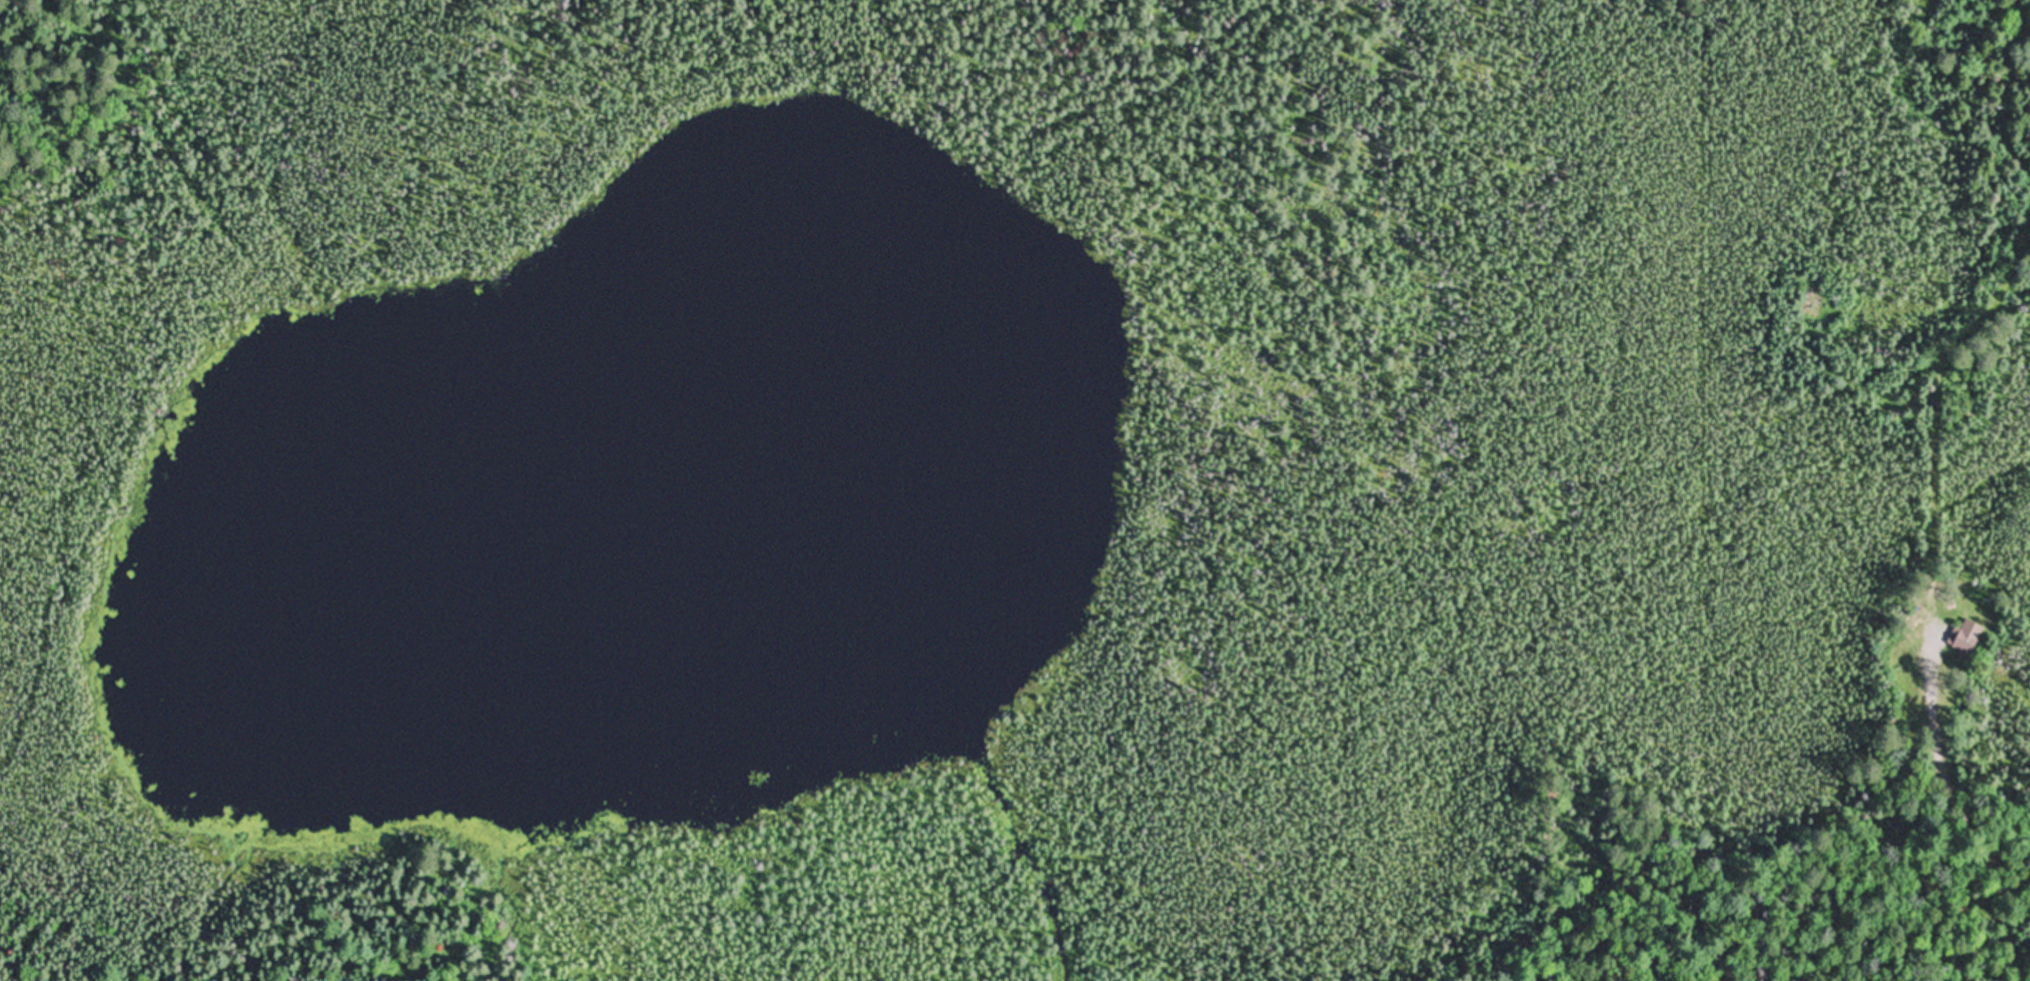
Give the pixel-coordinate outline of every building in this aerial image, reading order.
[(1977,637),(1957,627),(1947,645),(1967,655),(1977,637)]
